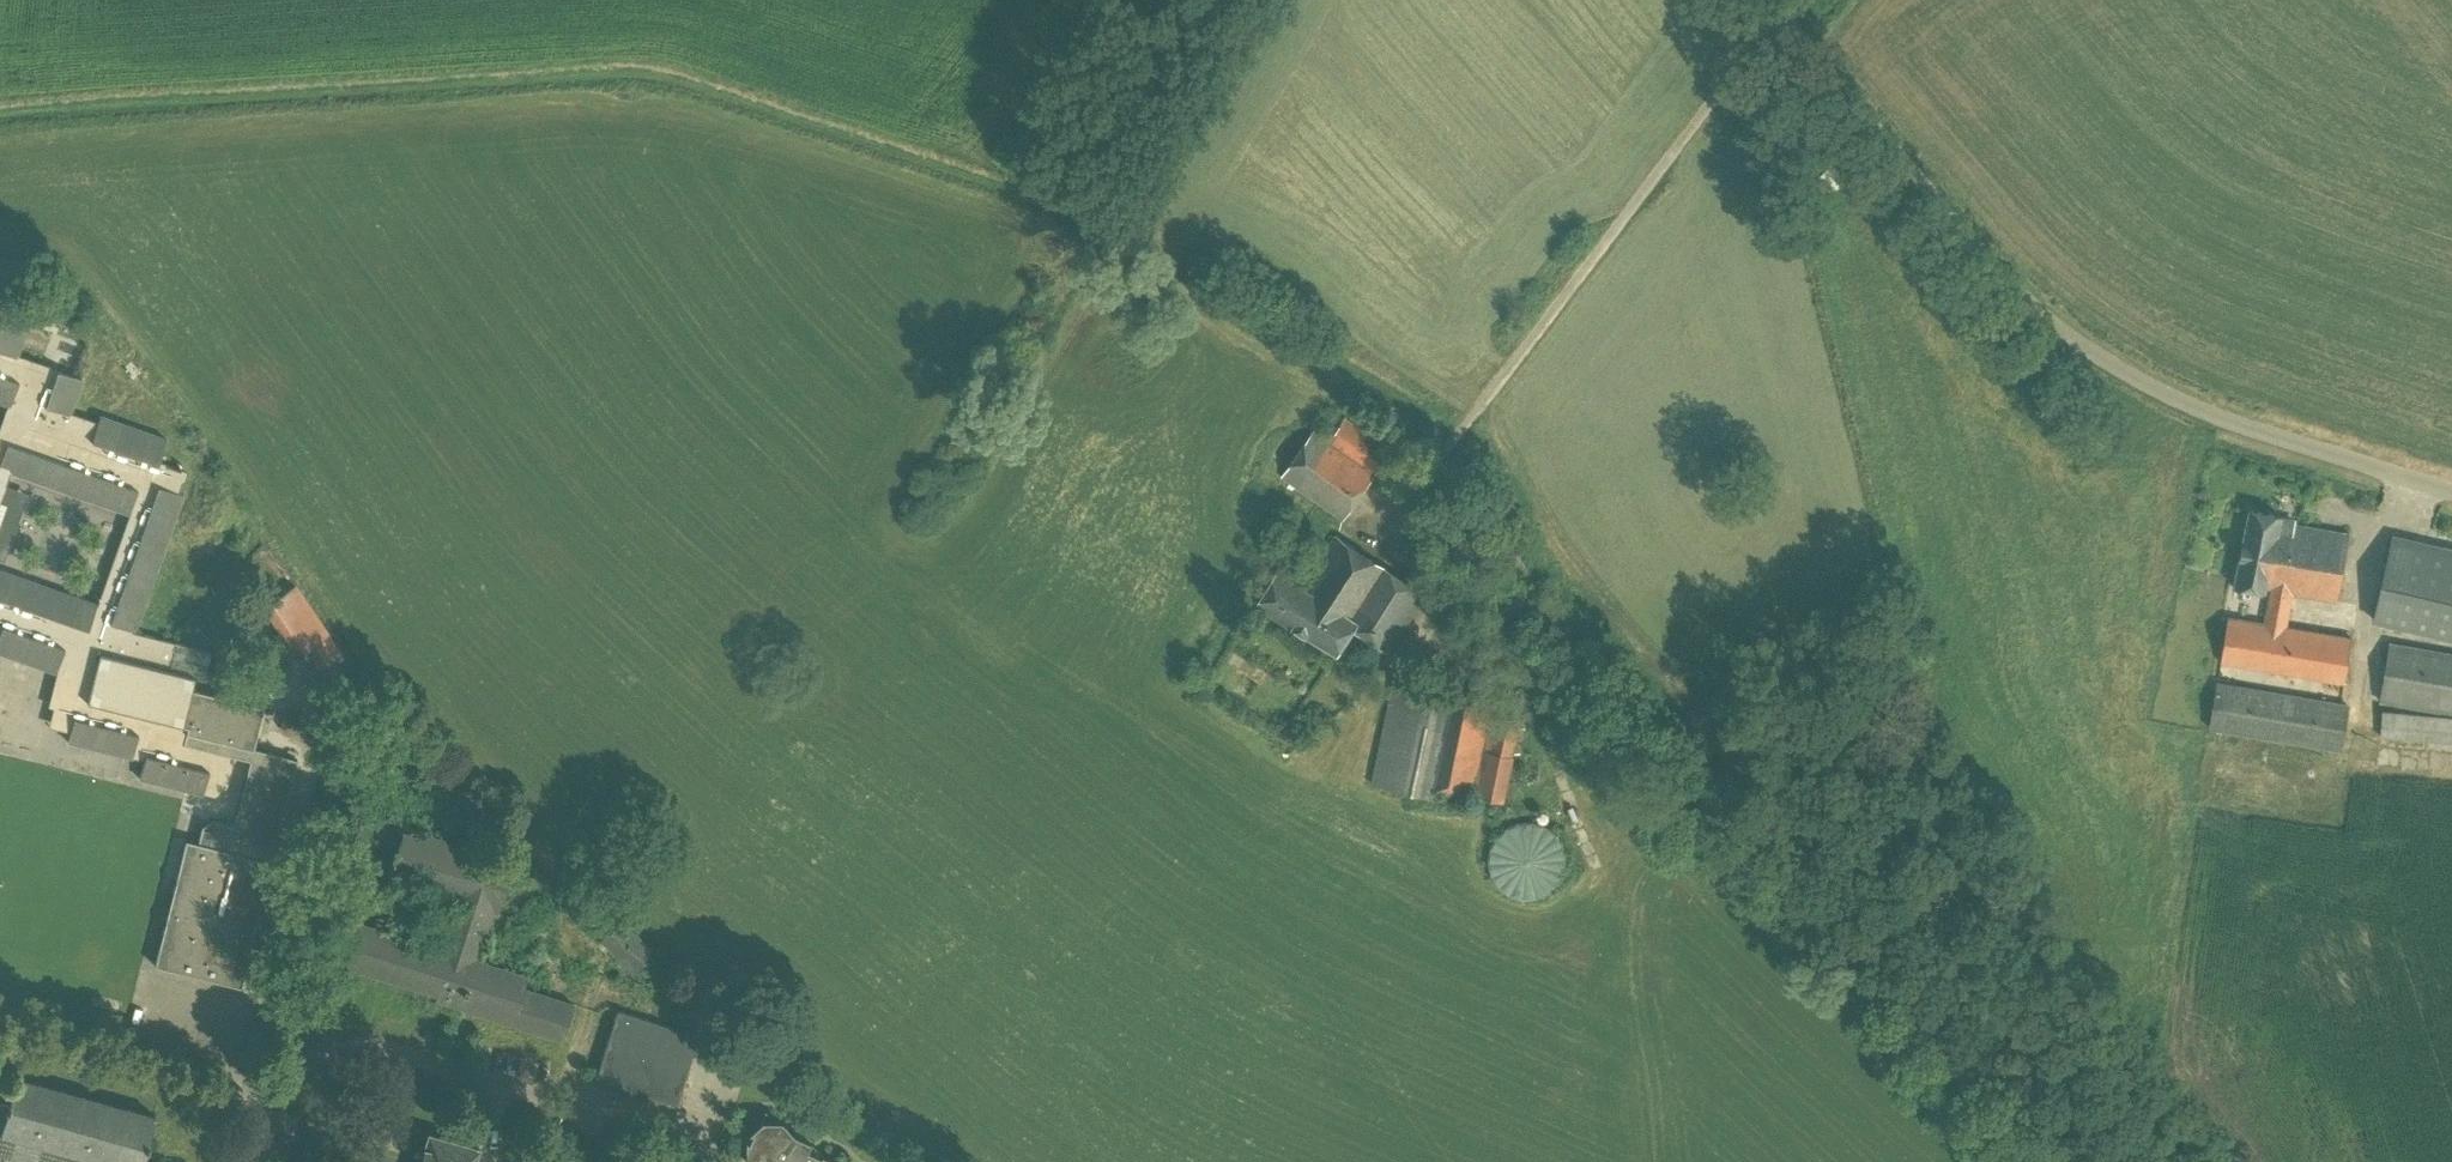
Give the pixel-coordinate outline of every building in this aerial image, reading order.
[(1833,195),(1849,178),(1835,163),(1819,178),(1833,195)] [(134,634),(184,498),(177,495),(184,475),(157,465),(165,442),(98,419),(95,426),(68,417),(80,381),(16,359),(28,325),(0,315),(0,400),(9,404),(0,429),(0,462),(1,462),(0,465),(0,622),(4,624),(0,637),(0,656),(57,676),(58,674),(59,675),(50,710),(75,716),(68,746),(132,762),(133,760),(144,763),(140,782),(213,799),(227,791),(239,793),(234,826),(211,823),(200,829),(196,843),(186,842),(156,964),(241,986),(299,762),(256,751),(261,707),(193,691),(194,679),(169,672),(175,646),(134,634)] [(1393,451),(1345,418),(1329,441),(1314,431),(1282,476),(1344,520),(1393,451)] [(2337,601),(2350,535),(2281,522),(2282,516),(2250,510),(2236,586),(2271,593),(2266,623),(2229,617),(2221,663),(2345,683),(2351,638),(2286,625),(2292,593),(2337,601)] [(1426,594),(1337,536),(1301,586),(1278,571),(1257,604),(1337,654),(1354,628),(1390,652),(1426,594)] [(2393,536),(2373,623),(2451,641),(2451,550),(2393,536)] [(265,604),(299,653),(331,631),(298,581),(265,604)] [(2390,644),(2380,702),(2451,714),(2451,655),(2390,644)] [(1521,754),(1526,727),(1520,726),(1522,718),(1492,713),(1495,699),(1395,678),(1372,783),(1438,798),(1440,788),(1475,795),(1505,803),(1515,754),(1521,754)] [(2341,751),(2349,706),(2218,684),(2210,729),(2341,751)] [(2383,710),(2381,737),(2451,743),(2451,716),(2383,710)] [(290,737),(268,733),(266,745),(288,748),(290,737)] [(1528,899),(1531,899),(1534,899),(1538,898),(1541,897),(1544,896),(1547,894),(1550,892),(1552,890),(1555,888),(1557,886),(1559,883),(1561,880),(1562,877),(1564,874),(1565,871),(1565,868),(1566,864),(1566,861),(1566,858),(1565,855),(1565,851),(1564,848),(1562,845),(1561,842),(1559,839),(1557,837),(1555,834),(1552,832),(1550,830),(1547,828),(1544,827),(1541,825),(1538,824),(1534,823),(1531,823),(1524,823),(1521,824),(1518,824),(1515,825),(1512,827),(1509,828),(1506,830),(1503,832),(1501,834),(1498,837),(1496,839),(1495,842),(1493,845),(1492,848),(1491,851),(1490,855),(1490,858),(1490,861),(1490,865),(1490,868),(1491,871),(1492,874),(1493,877),(1495,880),(1496,883),(1498,886),(1501,888),(1503,890),(1506,892),(1509,894),(1512,896),(1515,897),(1518,898),(1521,899),(1524,899),(1528,899)] [(418,838),(403,833),(390,874),(405,878),(403,884),(454,900),(439,949),(336,917),(323,960),(437,996),(435,1001),(562,1041),(573,1006),(524,990),(528,976),(477,960),(493,910),(499,913),(514,864),(419,834),(418,838)] [(633,975),(654,952),(529,835),(520,846),(608,932),(600,942),(633,975)] [(629,1092),(650,1022),(619,1012),(598,1082),(629,1092)] [(678,1107),(700,1038),(650,1022),(629,1092),(678,1107)] [(156,1119),(16,1079),(9,1104),(0,1102),(0,1161),(144,1161),(156,1119)] [(838,1161),(823,1155),(810,1141),(794,1134),(780,1121),(761,1120),(748,1133),(749,1134),(750,1133),(751,1135),(748,1141),(746,1141),(746,1140),(745,1140),(744,1158),(748,1161),(838,1161)] [(479,1150),(430,1136),(422,1161),(476,1161),(479,1150)]
